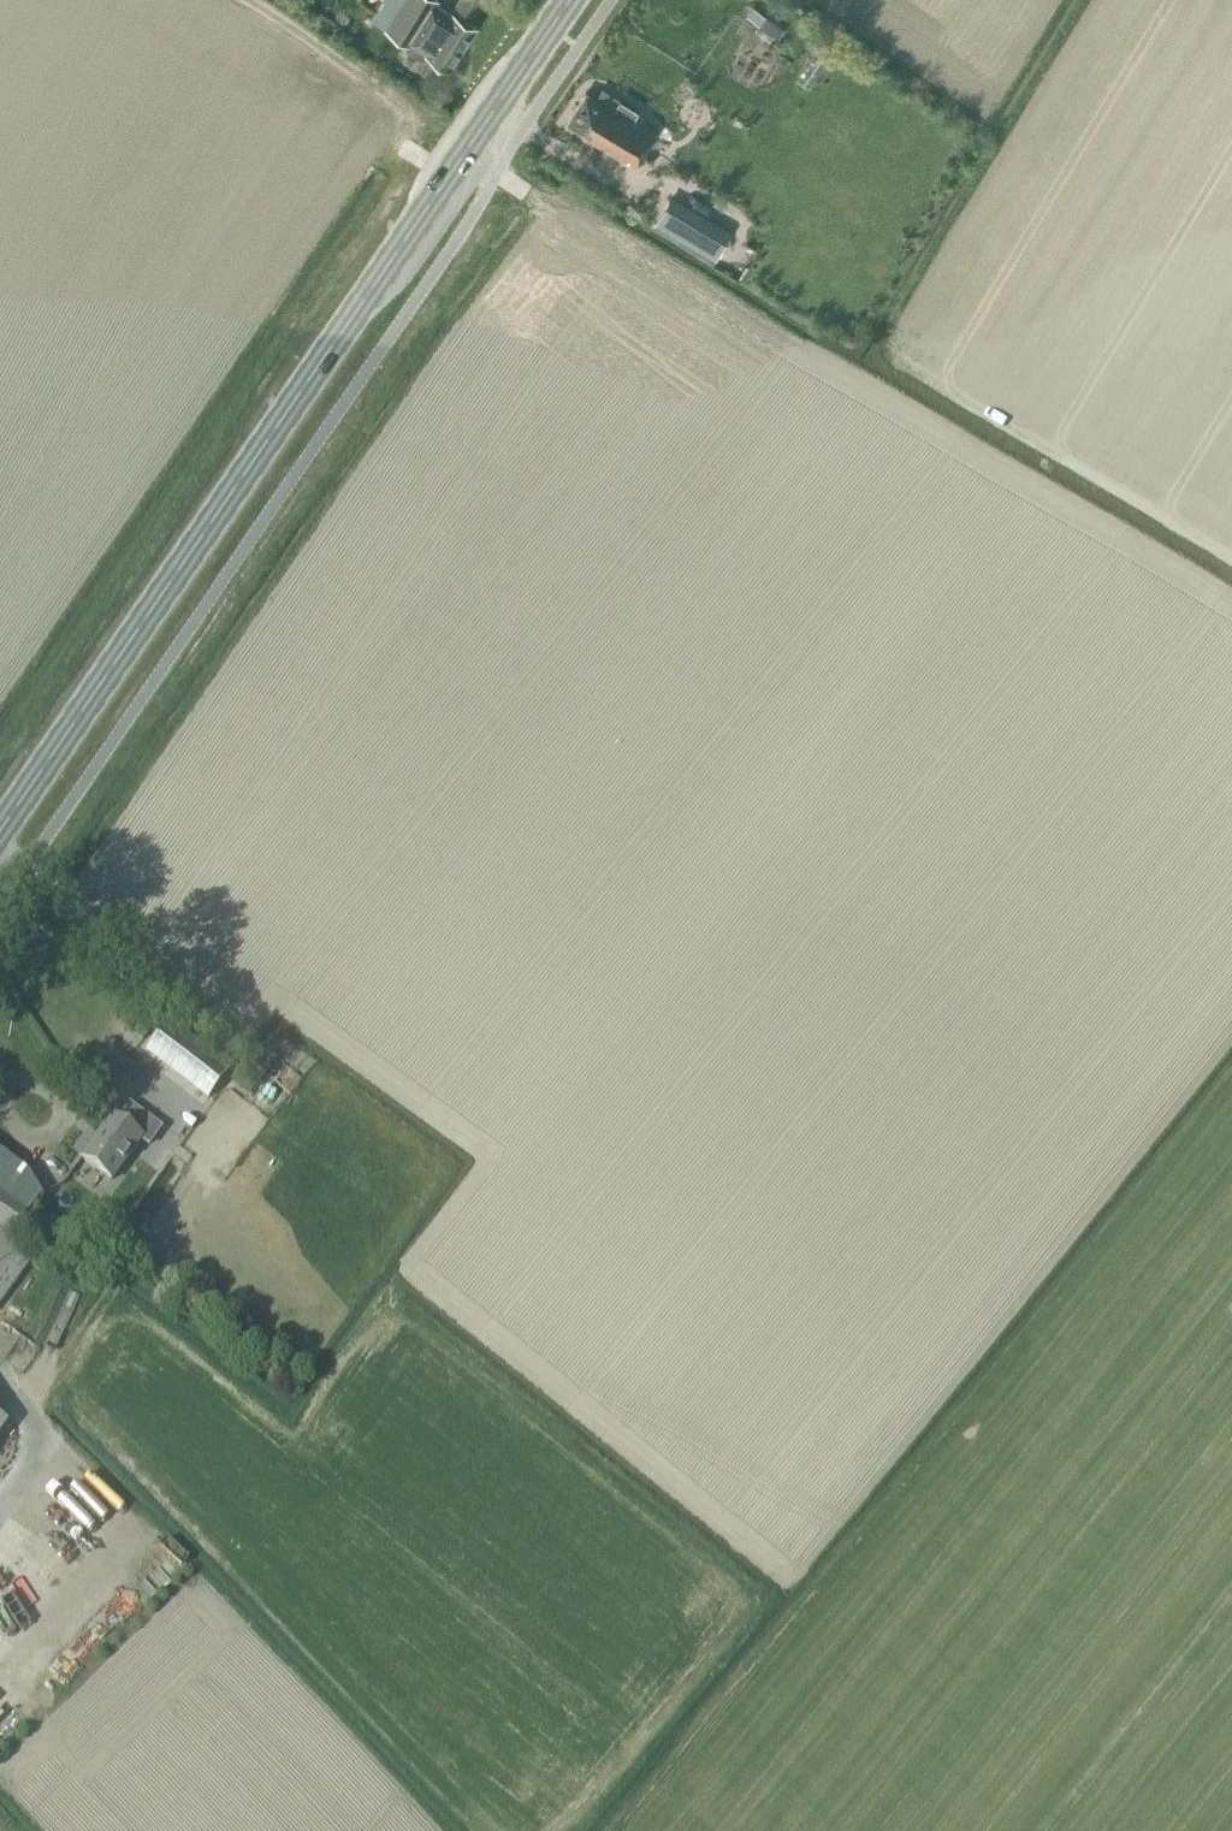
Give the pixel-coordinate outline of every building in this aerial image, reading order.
[(408,41),(406,45),(408,50),(418,56),(424,56),(426,52),(450,66),(476,25),(468,20),(480,0),(457,0),(450,12),(434,2),(436,0),(402,0),(386,27),(408,41)] [(766,15),(759,25),(776,37),(783,27),(766,15)] [(584,93),(566,122),(627,160),(626,162),(635,167),(656,132),(632,118),(637,111),(632,108),(636,102),(635,101),(640,93),(634,90),(626,104),(620,100),(614,111),(594,99),(584,93)] [(656,222),(717,257),(736,226),(675,190),(656,222)] [(142,1040),(153,1026),(146,1020),(134,1034),(142,1040)] [(205,1100),(227,1072),(165,1025),(143,1053),(205,1100)] [(160,1128),(129,1105),(117,1120),(111,1116),(98,1133),(103,1137),(85,1161),(110,1180),(140,1139),(148,1144),(160,1128)] [(33,1254),(9,1236),(40,1196),(26,1172),(0,1154),(0,1298),(33,1254)]
